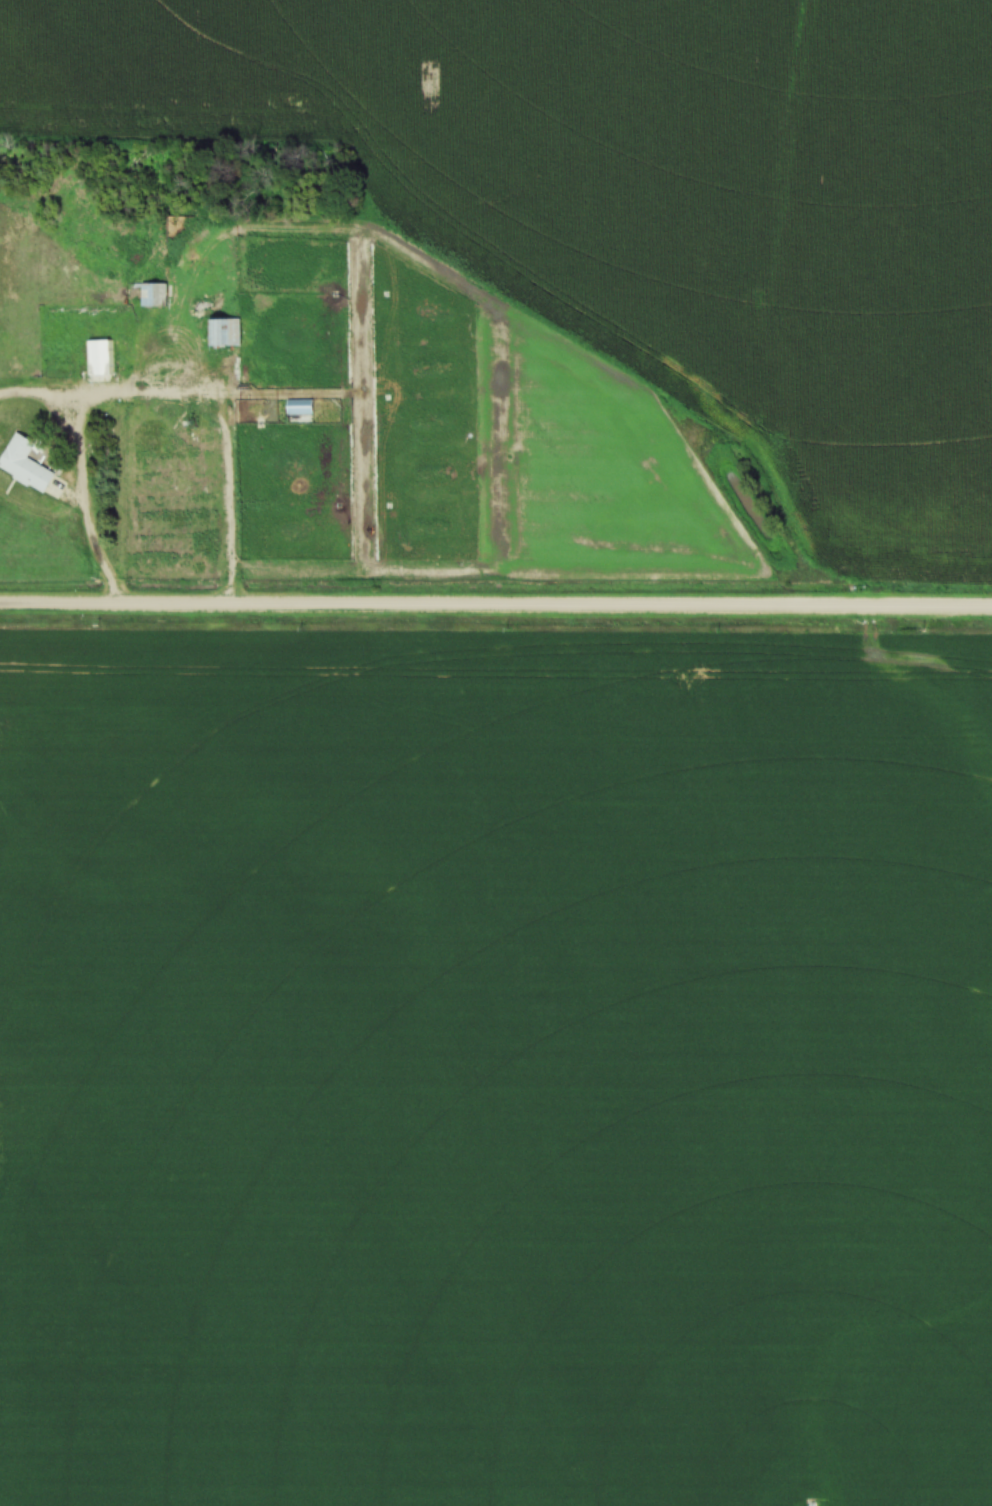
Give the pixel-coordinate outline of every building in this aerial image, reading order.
[(142,278),(169,278),(169,302),(142,302),(142,278)] [(210,320),(238,320),(238,345),(210,345),(210,320)] [(84,338),(113,338),(114,376),(85,376),(84,338)] [(315,400),(287,400),(287,413),(315,413),(315,400)] [(0,460),(0,468),(47,492),(57,471),(31,458),(39,442),(16,430),(0,460)]
